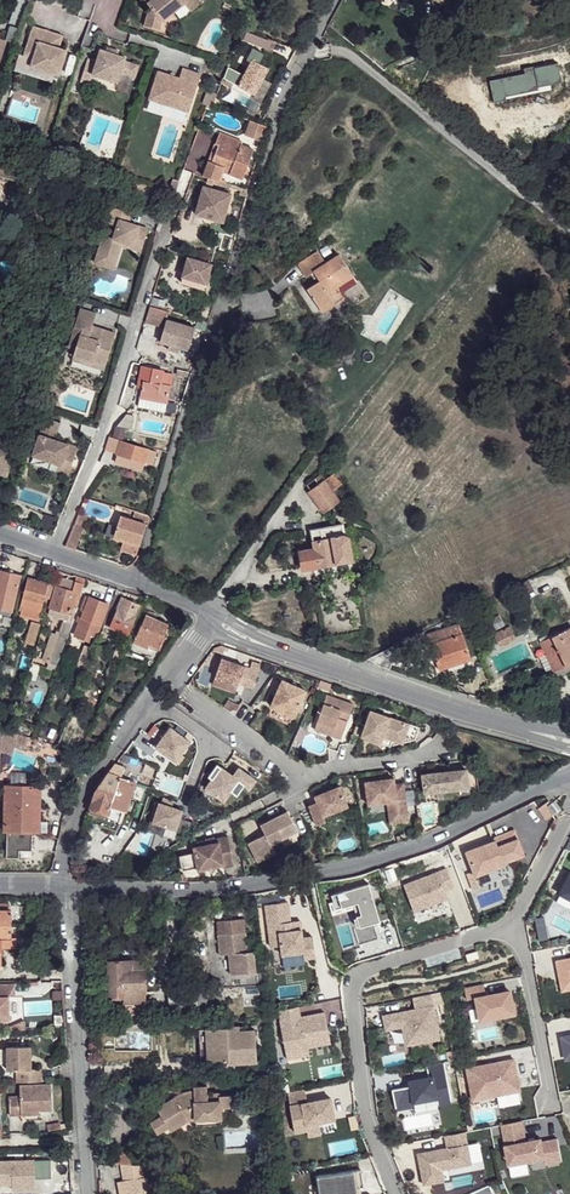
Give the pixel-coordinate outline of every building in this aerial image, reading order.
[(145,1),(152,9),(144,16),(141,25),(156,30),(159,20),(182,1),(183,0),(147,0),(145,1)] [(182,1),(191,12),(201,4),(197,0),(183,0),(182,1)] [(223,0),(221,0),(218,8),(226,11),(230,3),(223,0)] [(31,41),(61,51),(65,39),(35,29),(31,41)] [(61,51),(31,41),(26,58),(34,61),(31,68),(60,78),(69,54),(61,51)] [(418,41),(391,52),(395,58),(421,48),(419,42),(418,41)] [(107,54),(103,53),(99,65),(90,62),(83,85),(92,88),(95,79),(120,86),(122,77),(137,81),(141,68),(127,64),(128,60),(118,57),(119,52),(112,50),(111,55),(107,54)] [(389,53),(383,56),(386,63),(393,60),(389,53)] [(26,58),(20,56),(15,72),(28,77),(31,68),(34,61),(26,58)] [(181,80),(159,72),(150,100),(189,114),(201,77),(183,71),(181,80)] [(267,126),(251,120),(246,134),(262,140),(267,126)] [(212,161),(207,177),(210,178),(222,182),(225,170),(229,171),(229,170),(247,175),(255,146),(243,142),(244,139),(220,132),(217,144),(220,145),(216,162),(212,161)] [(220,145),(217,144),(212,161),(216,162),(220,145)] [(0,162),(0,177),(15,181),(19,168),(0,162)] [(222,182),(210,178),(208,185),(214,187),(215,185),(232,189),(234,185),(222,182)] [(234,185),(232,189),(243,192),(242,195),(248,197),(250,190),(234,185)] [(233,196),(205,188),(197,215),(208,218),(209,213),(227,218),(233,196)] [(132,215),(113,209),(108,224),(118,227),(114,239),(104,236),(95,264),(105,268),(109,256),(118,259),(121,247),(123,242),(131,245),(129,250),(139,253),(146,230),(138,227),(135,233),(130,231),(132,225),(129,224),(132,215)] [(209,213),(208,218),(226,223),(227,218),(209,213)] [(306,287),(318,306),(330,298),(326,291),(336,285),(353,274),(339,253),(325,263),(317,250),(297,264),(305,276),(313,271),(319,279),(306,287)] [(109,256),(105,268),(114,270),(118,259),(109,256)] [(181,281),(204,288),(211,265),(183,256),(180,264),(185,266),(181,281)] [(322,311),(344,297),(340,291),(336,285),(326,291),(330,298),(318,306),(322,311)] [(165,301),(153,297),(152,303),(164,306),(165,301)] [(171,313),(151,307),(148,322),(155,324),(165,327),(162,341),(170,343),(181,346),(189,349),(195,327),(169,320),(171,313)] [(96,314),(80,309),(68,347),(75,349),(73,356),(105,367),(116,334),(96,328),(95,333),(90,331),(92,326),(96,314)] [(181,346),(170,343),(169,349),(179,352),(181,346)] [(105,367),(73,356),(71,361),(103,371),(105,367)] [(162,371),(142,367),(139,387),(143,389),(138,411),(164,417),(174,374),(161,372),(162,371)] [(188,378),(191,370),(179,367),(177,375),(188,378)] [(126,414),(116,426),(132,430),(136,416),(126,414)] [(39,436),(54,440),(59,423),(44,419),(39,436)] [(123,438),(125,429),(114,427),(112,436),(123,438)] [(54,440),(39,436),(33,456),(59,465),(62,466),(64,459),(73,462),(77,448),(54,440)] [(105,450),(117,454),(121,441),(109,438),(105,450)] [(148,450),(121,441),(117,454),(144,462),(148,450)] [(156,452),(148,450),(144,462),(153,465),(156,452)] [(0,453),(0,485),(2,486),(12,457),(0,453)] [(115,462),(142,471),(144,462),(117,454),(115,462)] [(62,466),(59,465),(56,473),(68,477),(73,462),(64,459),(62,466)] [(315,479),(319,485),(325,481),(320,475),(315,479)] [(325,481),(332,491),(341,484),(333,475),(325,481)] [(325,512),(338,501),(332,491),(325,481),(319,485),(311,491),(309,493),(325,512)] [(149,520),(151,516),(135,510),(133,514),(149,520)] [(89,517),(80,513),(65,548),(74,550),(89,517)] [(124,542),(139,547),(147,525),(121,517),(116,532),(117,532),(114,539),(124,542)] [(300,552),(303,570),(314,568),(352,561),(354,561),(349,536),(345,534),(344,525),(321,529),(322,534),(313,536),(316,549),(300,552)] [(139,547),(124,542),(122,548),(137,553),(139,547)] [(352,561),(314,568),(316,578),(353,571),(352,561)] [(0,571),(0,606),(1,606),(0,609),(0,611),(11,613),(20,576),(0,571)] [(57,585),(47,613),(65,618),(61,630),(66,632),(69,625),(70,626),(87,579),(78,575),(75,582),(72,591),(57,585)] [(72,591),(75,582),(60,576),(57,585),(72,591)] [(28,577),(20,605),(41,611),(45,597),(46,592),(48,583),(28,577)] [(514,587),(519,597),(520,596),(533,590),(528,580),(514,587)] [(108,604),(89,597),(85,607),(82,606),(80,610),(84,611),(75,634),(88,640),(91,635),(96,637),(108,604)] [(122,597),(118,607),(137,614),(141,605),(122,597)] [(110,627),(119,631),(122,624),(132,627),(137,614),(118,607),(110,627)] [(157,615),(148,612),(142,625),(142,624),(134,642),(143,645),(145,641),(150,644),(160,648),(166,635),(165,634),(169,625),(155,619),(157,615)] [(33,616),(25,643),(33,645),(41,619),(33,616)] [(119,631),(129,635),(132,627),(122,624),(119,631)] [(459,625),(448,628),(451,639),(463,636),(459,625)] [(510,626),(495,634),(499,643),(514,635),(510,626)] [(431,646),(451,639),(448,628),(428,635),(431,646)] [(538,637),(540,642),(561,632),(559,628),(538,637)] [(546,654),(569,642),(569,628),(561,632),(540,642),(546,654)] [(48,662),(57,635),(51,633),(42,660),(48,662)] [(46,668),(54,670),(65,637),(60,635),(57,635),(48,662),(46,668)] [(514,635),(499,643),(501,647),(516,640),(514,635)] [(439,671),(472,661),(464,636),(463,636),(451,639),(431,646),(439,671)] [(554,672),(569,664),(569,642),(546,654),(552,668),(554,672)] [(84,645),(76,665),(84,668),(92,648),(84,645)] [(109,665),(115,667),(120,656),(114,654),(109,665)] [(545,672),(552,668),(546,654),(539,658),(545,672)] [(249,667),(221,658),(215,677),(238,685),(239,683),(252,688),(261,664),(251,660),(249,667)] [(238,685),(215,677),(212,686),(235,693),(238,685)] [(306,690),(282,680),(271,706),(295,716),(306,690)] [(354,704),(327,694),(316,724),(343,733),(347,721),(344,720),(346,712),(350,714),(354,704)] [(410,724),(371,710),(364,729),(394,739),(404,742),(410,724)] [(171,724),(155,745),(179,762),(195,742),(171,724)] [(343,733),(316,724),(314,729),(341,739),(343,733)] [(410,724),(404,742),(415,739),(420,727),(410,724)] [(1,728),(0,739),(15,744),(25,747),(28,736),(12,732),(1,728)] [(394,739),(364,729),(362,736),(392,745),(394,739)] [(87,736),(81,752),(90,754),(99,742),(87,736)] [(0,739),(0,749),(0,751),(12,755),(13,752),(15,744),(0,739)] [(90,807),(89,812),(119,821),(122,813),(125,814),(136,783),(152,788),(159,767),(123,754),(118,760),(96,791),(90,807)] [(233,775),(215,763),(207,790),(225,805),(237,800),(242,802),(255,781),(239,769),(233,775)] [(467,769),(423,774),(425,792),(458,788),(459,794),(470,793),(467,769)] [(11,785),(5,784),(4,831),(6,831),(6,858),(19,859),(19,850),(35,851),(36,832),(47,832),(47,817),(49,816),(49,808),(40,808),(40,786),(37,785),(37,779),(26,778),(26,774),(11,773),(11,785)] [(394,778),(365,782),(369,804),(387,802),(389,811),(401,809),(402,821),(409,820),(403,784),(395,785),(394,778)] [(317,802),(309,805),(316,825),(326,821),(323,815),(348,806),(340,786),(315,796),(317,802)] [(156,802),(150,829),(163,832),(164,826),(179,829),(183,807),(156,802)] [(401,809),(389,811),(391,822),(402,821),(401,809)] [(288,811),(261,825),(265,833),(249,842),(259,861),(276,852),(271,843),(298,830),(288,811)] [(195,853),(180,856),(183,870),(198,867),(198,870),(223,864),(224,867),(234,864),(228,836),(195,842),(193,847),(195,853)] [(445,891),(454,887),(446,868),(403,885),(413,911),(448,898),(445,891)] [(569,873),(559,893),(569,899),(569,873)] [(379,920),(369,884),(332,895),(336,909),(353,903),(357,916),(353,917),(356,926),(354,927),(359,943),(377,938),(373,922),(379,920)] [(11,937),(12,930),(11,926),(12,902),(0,901),(0,937),(11,937)] [(244,918),(217,921),(220,954),(229,954),(230,974),(254,971),(253,950),(247,950),(244,918)] [(546,939),(544,922),(535,923),(537,940),(546,939)] [(0,937),(0,945),(3,945),(11,945),(11,937),(0,937)] [(479,957),(476,950),(465,954),(467,961),(479,957)] [(555,960),(561,990),(569,989),(569,957),(555,960)] [(109,962),(112,1015),(125,1014),(124,992),(145,991),(146,991),(144,969),(140,970),(131,970),(131,962),(131,961),(125,962),(125,961),(109,962)] [(140,970),(140,962),(131,962),(131,970),(140,970)] [(479,1020),(515,1013),(510,990),(486,995),(484,983),(464,987),(467,999),(475,998),(479,1020)] [(0,985),(0,1021),(8,1021),(8,997),(15,997),(15,985),(0,985)] [(223,994),(223,1001),(234,1000),(234,987),(224,987),(224,994),(223,994)] [(125,1014),(146,1013),(145,991),(124,992),(125,1014)] [(440,1038),(433,1004),(382,1014),(385,1029),(402,1026),(405,1045),(440,1038)] [(330,1042),(324,1012),(299,1017),(297,1006),(276,1010),(278,1021),(279,1021),(285,1051),(307,1047),(330,1042)] [(226,1026),(209,1027),(210,1040),(207,1040),(209,1063),(229,1062),(228,1057),(256,1055),(255,1028),(227,1030),(226,1026)] [(199,1028),(201,1064),(209,1063),(207,1040),(210,1040),(209,1027),(199,1028)] [(560,1036),(564,1059),(569,1058),(569,1034),(560,1036)] [(31,1045),(6,1046),(7,1050),(7,1064),(7,1070),(17,1070),(17,1082),(42,1081),(41,1067),(32,1068),(31,1045)] [(309,1054),(307,1047),(285,1051),(287,1059),(309,1054)] [(520,1090),(513,1058),(464,1068),(471,1100),(520,1090)] [(450,1099),(442,1062),(424,1065),(426,1077),(406,1080),(407,1085),(390,1089),(394,1110),(413,1106),(412,1101),(434,1097),(434,1102),(450,1099)] [(55,1084),(21,1085),(22,1097),(10,1097),(11,1117),(23,1116),(22,1112),(42,1110),(56,1109),(55,1084)] [(197,1101),(194,1101),(195,1118),(198,1117),(223,1116),(223,1105),(239,1105),(238,1093),(222,1094),(222,1092),(210,1092),(209,1085),(196,1086),(197,1090),(197,1101)] [(337,1118),(333,1097),(309,1102),(306,1088),(289,1092),(296,1131),(309,1129),(308,1124),(321,1121),(337,1118)] [(197,1090),(183,1093),(187,1101),(194,1101),(197,1101),(197,1090)] [(173,1129),(191,1118),(195,1118),(194,1101),(187,1101),(183,1093),(177,1097),(160,1106),(165,1114),(154,1121),(160,1132),(171,1126),(173,1129)] [(263,1099),(263,1109),(271,1108),(271,1098),(263,1099)] [(263,1099),(241,1100),(242,1110),(263,1109),(263,1099)] [(561,1161),(557,1138),(541,1141),(541,1138),(526,1141),(522,1120),(501,1124),(508,1165),(544,1158),(546,1164),(561,1161)] [(323,1133),(321,1121),(308,1124),(309,1129),(310,1136),(323,1133)] [(470,1164),(464,1132),(443,1136),(445,1148),(416,1153),(422,1184),(442,1180),(440,1169),(470,1164)] [(121,1165),(132,1165),(125,1148),(112,1151),(112,1165),(121,1165)] [(0,1160),(0,1186),(12,1185),(12,1189),(36,1188),(35,1158),(0,1160)] [(121,1165),(124,1182),(118,1184),(120,1193),(150,1193),(147,1178),(144,1178),(142,1165),(132,1165),(121,1165)] [(357,1188),(361,1187),(364,1187),(362,1170),(317,1177),(319,1186),(320,1193),(358,1193),(357,1188)] [(495,1193),(491,1184),(470,1193),(493,1193),(495,1193)]
